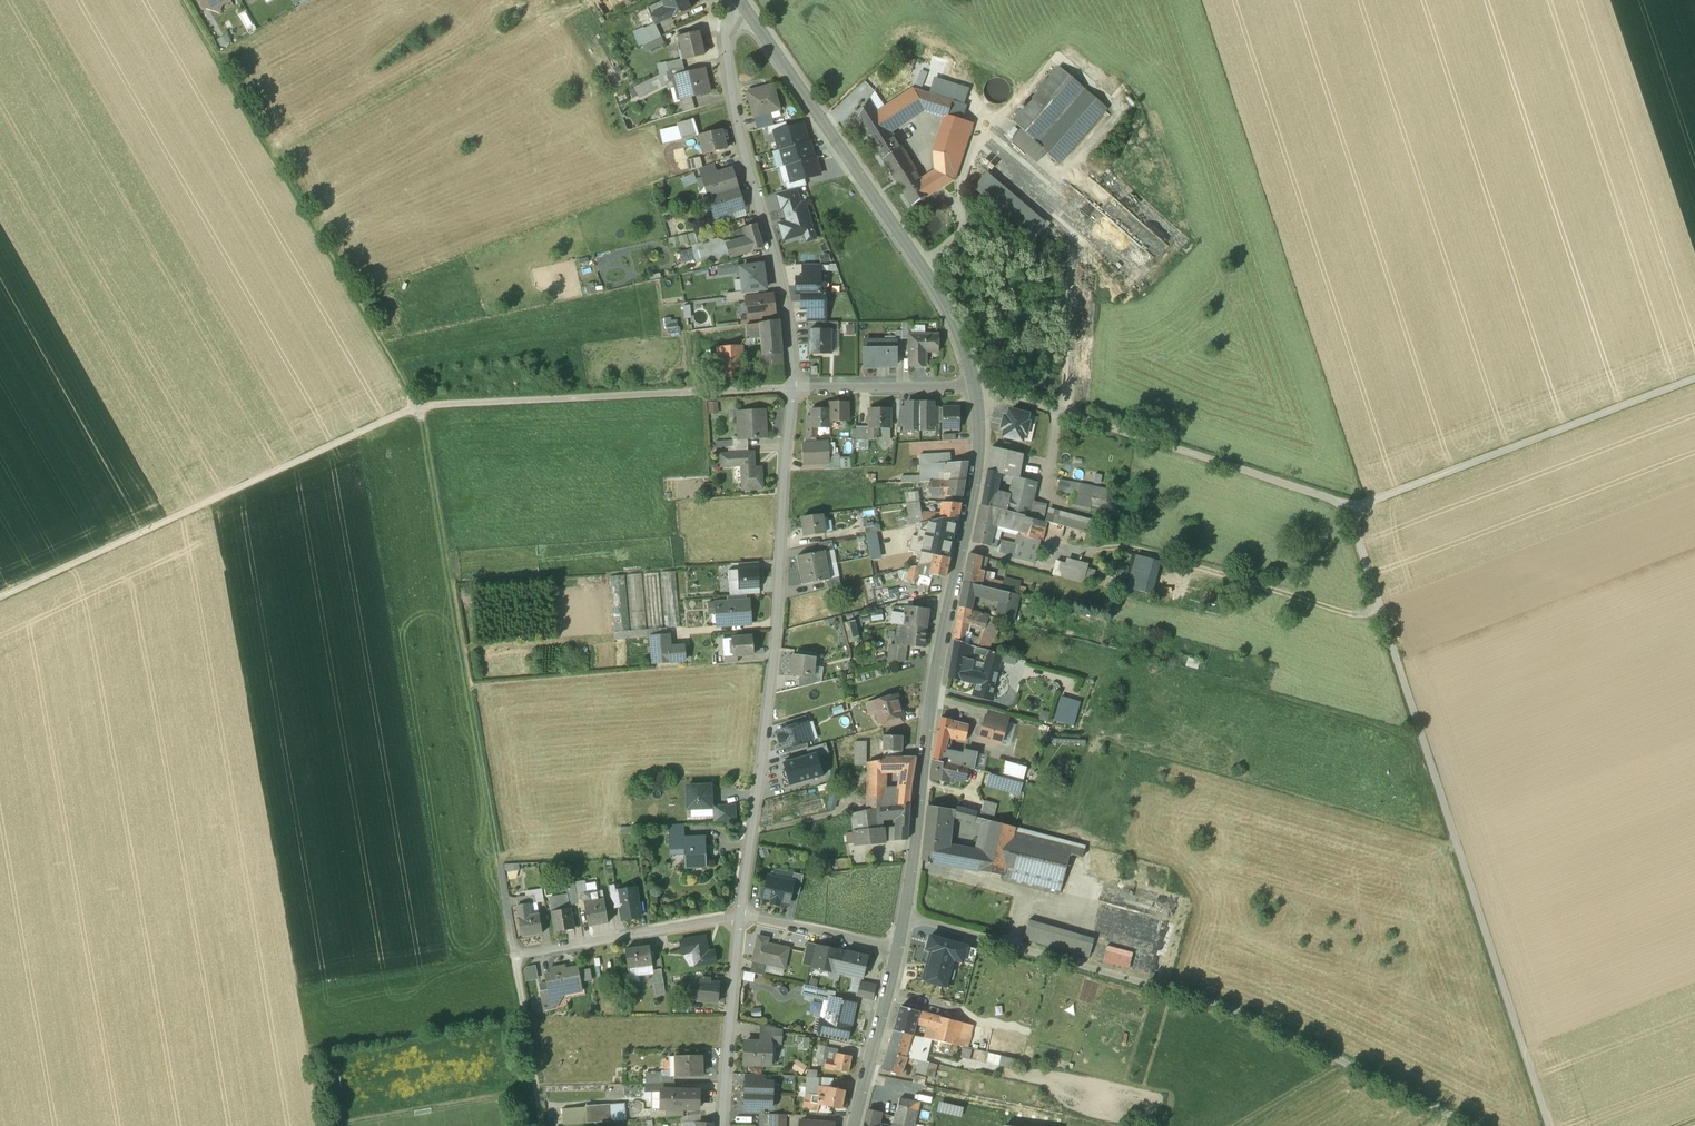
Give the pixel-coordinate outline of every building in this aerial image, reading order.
[(662,1),(667,10),(671,19),(690,10),(686,3),(685,0),(665,0),(662,1)] [(662,1),(647,8),(651,18),(667,10),(662,1)] [(220,5),(217,4),(211,8),(213,11),(218,13),(220,11),(222,6),(221,4),(220,5)] [(647,8),(634,14),(645,37),(658,31),(651,18),(647,8)] [(658,31),(645,37),(648,43),(661,37),(658,31)] [(698,33),(679,37),(684,60),(704,56),(698,33)] [(661,37),(648,43),(652,50),(664,44),(661,37)] [(681,60),(667,63),(669,70),(683,67),(681,60)] [(683,67),(669,70),(669,71),(667,72),(668,80),(674,79),(674,77),(684,74),(683,67)] [(1059,67),(1012,121),(1039,144),(1085,90),(1059,67)] [(684,74),(674,77),(674,79),(679,100),(692,97),(709,93),(707,82),(705,82),(702,70),(684,74)] [(1010,96),(1011,91),(1010,86),(1006,81),(1002,78),(997,77),(991,78),(987,81),(984,86),(983,91),(984,97),(987,101),(992,104),(997,105),(1002,104),(1007,101),(1010,96)] [(663,89),(658,78),(635,88),(640,99),(663,89)] [(773,85),(747,93),(753,117),(770,112),(780,110),(773,85)] [(913,89),(876,112),(883,123),(889,132),(926,109),(947,116),(948,117),(952,101),(913,89)] [(1039,144),(1038,145),(1059,163),(1107,109),(1085,90),(1039,144)] [(692,97),(680,101),(683,113),(695,109),(692,97)] [(876,112),(868,100),(857,119),(866,134),(883,123),(876,112)] [(770,112),(753,117),(757,130),(767,127),(773,125),(770,112)] [(948,117),(947,116),(937,148),(937,171),(920,182),(928,195),(954,179),(971,124),(948,117)] [(692,120),(677,124),(681,139),(698,135),(692,120)] [(774,132),(788,129),(786,122),(773,125),(767,127),(769,134),(774,132)] [(889,132),(883,123),(866,134),(882,158),(899,148),(889,132)] [(808,142),(803,125),(788,129),(774,132),(779,150),(781,149),(808,142)] [(721,130),(699,135),(704,155),(726,150),(721,130)] [(808,142),(781,149),(785,165),(786,165),(814,158),(810,142),(808,142)] [(920,182),(899,148),(882,158),(912,206),(928,195),(920,182)] [(814,158),(786,165),(791,182),(805,179),(820,175),(815,157),(814,158)] [(700,158),(686,161),(688,172),(699,168),(702,167),(700,158)] [(702,167),(699,168),(703,179),(716,175),(716,174),(713,164),(702,167)] [(732,169),(716,174),(716,175),(703,179),(705,187),(708,189),(711,197),(738,188),(732,169)] [(976,187),(1031,235),(1044,220),(990,171),(976,187)] [(1071,185),(1097,209),(1099,207),(1107,214),(1117,203),(1084,172),(1071,185)] [(806,185),(805,179),(791,182),(785,184),(787,190),(806,185)] [(738,188),(711,197),(713,205),(711,207),(714,217),(728,213),(744,208),(738,188)] [(783,209),(801,203),(795,188),(787,190),(776,193),(781,209),(783,209)] [(784,241),(813,232),(804,202),(801,203),(783,209),(787,222),(779,224),(784,241)] [(728,213),(714,217),(717,226),(731,222),(728,213)] [(763,248),(756,224),(745,227),(748,237),(744,241),(732,244),(726,246),(729,256),(730,258),(763,248)] [(673,247),(698,241),(696,232),(671,238),(673,247)] [(718,238),(692,246),(696,265),(717,260),(729,256),(726,246),(732,244),(731,240),(725,241),(718,238)] [(719,276),(738,274),(737,262),(717,266),(719,276)] [(820,264),(802,264),(802,278),(820,278),(820,264)] [(741,268),(744,292),(758,290),(767,289),(764,265),(741,268)] [(802,278),(796,278),(796,294),(801,294),(801,293),(820,293),(820,278),(802,278)] [(759,296),(758,290),(744,292),(726,294),(727,302),(746,300),(747,298),(759,296)] [(820,293),(801,293),(801,294),(801,309),(808,309),(825,309),(825,293),(820,293)] [(759,296),(747,298),(746,300),(747,307),(748,308),(750,308),(751,315),(751,316),(760,315),(773,314),(775,311),(774,305),(772,304),(771,295),(764,296),(759,296)] [(825,309),(808,309),(808,322),(823,322),(825,322),(825,309)] [(751,315),(742,317),(743,325),(761,322),(760,315),(751,316),(751,315)] [(665,319),(666,329),(678,328),(677,320),(672,321),(671,318),(665,319)] [(779,320),(761,322),(761,323),(745,326),(746,339),(762,337),(764,356),(770,355),(782,354),(779,320)] [(837,330),(837,322),(825,322),(823,322),(823,330),(831,330),(837,330)] [(912,334),(912,322),(902,322),(902,338),(902,339),(909,339),(909,334),(912,334)] [(823,330),(810,330),(809,331),(811,331),(811,340),(810,340),(810,354),(831,354),(831,330),(823,330)] [(912,334),(909,334),(909,339),(909,365),(926,365),(926,351),(937,351),(937,334),(912,334)] [(895,341),(875,341),(875,344),(865,344),(866,341),(864,341),(864,368),(876,367),(876,366),(896,366),(896,352),(896,341),(895,341)] [(738,347),(718,347),(719,374),(742,373),(741,346),(741,345),(738,344),(738,347)] [(782,354),(770,355),(771,369),(783,368),(782,354)] [(830,409),(830,422),(848,422),(848,402),(830,402),(830,409)] [(919,402),(906,402),(906,408),(906,426),(906,427),(906,430),(919,430),(919,402)] [(933,402),(919,402),(919,430),(932,430),(933,427),(933,408),(933,402)] [(718,404),(709,405),(710,416),(719,416),(718,404)] [(906,408),(899,408),(897,426),(906,427),(906,426),(906,408)] [(959,408),(942,408),(942,419),(942,428),(959,428),(959,408)] [(765,409),(737,411),(738,439),(738,440),(747,439),(766,438),(765,409)] [(830,409),(811,409),(811,416),(807,416),(807,431),(815,431),(815,428),(830,428),(830,422),(830,409)] [(890,409),(869,409),(869,418),(866,418),(866,423),(869,423),(869,427),(869,429),(869,440),(877,440),(877,429),(890,429),(890,409)] [(1027,415),(1010,411),(1008,418),(1005,418),(1002,428),(1005,428),(1004,436),(1021,440),(1023,433),(1025,433),(1027,423),(1025,422),(1027,415)] [(864,427),(856,427),(855,440),(864,440),(864,427)] [(890,429),(877,429),(877,440),(890,440),(890,429)] [(864,440),(855,440),(855,449),(868,449),(868,440),(864,440)] [(804,444),(802,444),(803,464),(824,463),(829,462),(828,454),(828,442),(815,443),(804,444)] [(733,447),(727,447),(728,454),(748,453),(748,446),(733,447)] [(1022,455),(991,448),(987,470),(1006,476),(1012,477),(1018,478),(1022,455)] [(728,454),(720,455),(720,468),(740,466),(742,490),(762,489),(761,469),(754,469),(753,453),(748,453),(728,454)] [(839,454),(828,454),(829,462),(824,463),(824,469),(840,469),(839,454)] [(950,454),(919,455),(920,476),(920,482),(922,482),(949,481),(965,480),(968,462),(951,463),(950,454)] [(1018,478),(1012,477),(1007,498),(1006,510),(1028,515),(1032,501),(1036,482),(1018,478)] [(998,480),(986,478),(981,505),(989,507),(990,506),(1006,510),(1007,498),(995,495),(998,480)] [(965,480),(949,481),(947,496),(962,497),(965,480)] [(949,481),(922,482),(923,495),(928,495),(947,496),(949,481)] [(1108,490),(1060,481),(1058,491),(1073,494),(1092,498),(1105,501),(1108,490)] [(1092,498),(1073,494),(1070,505),(1089,509),(1092,498)] [(1105,501),(1092,498),(1089,509),(1102,512),(1105,501)] [(1046,504),(1032,501),(1028,515),(1028,518),(1042,521),(1046,504)] [(920,502),(906,504),(908,516),(909,525),(919,524),(923,523),(921,513),(920,502)] [(961,503),(941,502),(941,514),(941,519),(959,516),(961,503)] [(989,507),(981,505),(978,518),(972,542),(989,546),(990,537),(993,523),(1020,530),(1024,517),(1023,516),(989,507)] [(1099,523),(1049,508),(1045,518),(1045,521),(1096,535),(1099,523)] [(935,514),(921,513),(923,523),(928,522),(935,520),(935,514)] [(863,518),(865,527),(880,523),(878,514),(863,518)] [(822,515),(801,517),(804,536),(824,533),(822,515)] [(921,551),(934,555),(949,558),(959,516),(941,519),(935,520),(928,522),(921,551)] [(1028,518),(1024,517),(1020,530),(1016,544),(1014,552),(1013,558),(1033,563),(1044,522),(1028,518)] [(932,563),(934,555),(921,551),(928,522),(923,523),(919,524),(917,537),(912,536),(908,550),(920,553),(918,566),(921,565),(932,563)] [(879,525),(864,528),(865,534),(880,531),(879,525)] [(1016,544),(990,537),(989,546),(1014,552),(1016,544)] [(831,541),(818,543),(820,552),(825,551),(825,552),(833,550),(831,541)] [(820,552),(796,556),(799,570),(827,565),(825,552),(825,551),(820,552)] [(981,556),(970,553),(967,562),(964,582),(980,586),(982,579),(982,576),(980,576),(981,570),(978,570),(981,556)] [(949,558),(934,555),(932,563),(930,572),(929,574),(932,575),(931,578),(936,579),(937,576),(945,577),(949,558)] [(1144,593),(1153,561),(1136,556),(1127,588),(1144,593)] [(1086,569),(1054,561),(1050,575),(1083,583),(1086,569)] [(932,563),(921,565),(919,575),(931,578),(932,575),(929,574),(932,563)] [(827,565),(799,570),(801,585),(826,580),(830,579),(827,565)] [(918,566),(909,568),(907,580),(917,582),(919,575),(921,565),(918,566)] [(758,569),(728,571),(729,582),(738,581),(739,588),(759,587),(758,569)] [(1086,581),(1093,581),(1095,570),(1088,569),(1086,581)] [(675,572),(609,577),(613,632),(679,627),(675,572)] [(931,578),(919,575),(917,582),(917,583),(929,586),(931,578)] [(838,577),(830,579),(826,580),(828,589),(840,586),(838,577)] [(1002,583),(982,579),(980,586),(990,588),(1000,591),(1002,583)] [(1020,583),(1003,579),(1002,583),(1000,591),(1009,593),(1017,595),(1018,595),(1020,583)] [(738,581),(729,582),(730,596),(760,593),(759,587),(739,588),(738,581)] [(980,586),(964,582),(959,606),(970,610),(974,593),(988,596),(990,588),(980,586)] [(1000,591),(990,588),(988,596),(987,598),(999,600),(1006,602),(1009,593),(1000,591)] [(1009,593),(1006,602),(999,600),(997,613),(996,616),(1002,618),(1011,620),(1017,595),(1009,593)] [(913,598),(899,602),(898,606),(898,607),(905,607),(905,606),(912,607),(913,598)] [(749,600),(718,603),(720,625),(751,623),(749,600)] [(898,606),(893,606),(891,624),(898,625),(903,625),(905,607),(898,607),(898,606)] [(912,607),(905,606),(905,607),(903,625),(908,626),(926,628),(928,609),(912,607)] [(989,616),(970,611),(970,610),(959,607),(955,630),(964,632),(966,624),(984,628),(989,616)] [(989,616),(984,628),(977,647),(988,651),(989,651),(991,643),(993,643),(1002,618),(996,616),(996,617),(995,618),(989,616)] [(858,637),(854,621),(849,622),(852,638),(858,637)] [(903,625),(898,625),(897,632),(895,632),(895,634),(897,635),(896,647),(906,648),(906,644),(905,644),(908,626),(903,625)] [(926,628),(908,626),(905,644),(906,644),(923,646),(926,628)] [(964,632),(955,630),(954,640),(965,643),(964,644),(968,645),(970,633),(964,632)] [(668,635),(651,637),(653,662),(670,661),(669,648),(668,635)] [(752,636),(732,638),(733,654),(733,655),(737,655),(753,654),(752,636)] [(965,643),(954,640),(953,647),(964,650),(986,656),(988,651),(977,647),(968,645),(964,644),(965,643)] [(896,647),(890,646),(888,665),(904,661),(906,648),(896,647)] [(683,647),(669,648),(670,661),(684,660),(683,647)] [(964,650),(953,647),(948,677),(973,683),(974,673),(960,669),(964,650)] [(989,651),(988,651),(986,656),(981,674),(996,678),(998,672),(997,672),(1000,662),(1000,661),(1002,655),(989,651)] [(733,655),(733,654),(724,655),(724,663),(737,662),(737,655),(733,655)] [(814,657),(793,655),(790,675),(799,676),(811,678),(811,676),(814,657)] [(1016,659),(1002,655),(1000,661),(1000,662),(1014,665),(1016,659)] [(981,674),(974,673),(973,683),(976,684),(993,688),(996,678),(981,674)] [(811,678),(799,676),(797,688),(812,684),(813,677),(811,676),(811,678)] [(993,688),(976,684),(974,696),(990,700),(993,688)] [(896,695),(872,703),(878,722),(882,721),(901,715),(902,714),(901,714),(899,707),(900,706),(896,695)] [(1077,717),(1081,702),(1062,697),(1058,711),(1068,714),(1077,717)] [(842,713),(840,706),(831,709),(833,715),(842,713)] [(1008,715),(988,710),(987,717),(985,717),(979,738),(1000,744),(1008,715)] [(1065,723),(1068,714),(1058,711),(1056,721),(1065,723)] [(901,715),(882,721),(884,727),(904,723),(901,715)] [(805,716),(786,721),(788,728),(806,723),(807,723),(805,716)] [(968,725),(940,718),(932,758),(933,759),(933,758),(945,762),(963,767),(973,768),(972,768),(973,768),(976,753),(964,751),(963,755),(949,752),(945,751),(948,737),(952,738),(965,741),(968,725)] [(788,728),(779,731),(784,748),(811,740),(806,723),(788,728)] [(902,736),(883,736),(882,750),(901,751),(902,736)] [(866,742),(855,742),(854,765),(866,765),(866,742)] [(825,744),(806,749),(808,756),(817,753),(817,756),(828,753),(825,744)] [(817,756),(817,753),(808,756),(783,763),(785,770),(782,771),(784,779),(788,778),(790,786),(823,777),(817,756)] [(986,770),(988,754),(980,753),(978,769),(986,770)] [(913,757),(902,757),(902,758),(885,759),(885,760),(885,770),(886,770),(899,770),(902,770),(901,773),(900,784),(911,784),(916,757),(913,757)] [(885,760),(868,762),(867,776),(886,773),(886,770),(885,770),(885,760)] [(968,770),(932,760),(931,778),(942,779),(942,775),(967,783),(969,776),(967,775),(968,770)] [(1027,767),(1007,762),(1003,777),(1022,783),(1027,767)] [(886,773),(867,776),(867,790),(885,788),(886,773)] [(911,784),(900,784),(900,787),(898,805),(909,804),(911,784)] [(710,785),(687,786),(688,808),(711,807),(710,785)] [(900,787),(885,788),(885,807),(898,805),(900,787)] [(885,788),(867,790),(867,810),(879,807),(885,807),(885,788)] [(996,804),(983,801),(980,813),(977,812),(975,817),(989,820),(992,821),(996,804)] [(885,807),(879,807),(881,818),(900,816),(900,826),(908,826),(909,804),(898,805),(885,807)] [(734,806),(714,806),(715,823),(735,822),(734,806)] [(938,806),(927,806),(926,814),(937,815),(938,812),(987,826),(989,820),(975,817),(977,812),(956,807),(955,812),(951,811),(948,810),(938,807),(938,806)] [(867,810),(851,814),(854,831),(883,828),(881,818),(879,807),(867,810)] [(949,832),(936,829),(937,815),(926,814),(923,841),(922,860),(976,871),(984,839),(977,838),(974,849),(948,844),(949,832)] [(992,821),(989,820),(987,826),(984,839),(976,871),(1003,875),(1015,827),(992,821)] [(683,824),(668,825),(669,844),(675,844),(674,836),(683,836),(683,824)] [(900,826),(899,841),(907,840),(908,826),(900,826)] [(1071,843),(1015,827),(1003,875),(1002,880),(1058,894),(1068,854),(1071,843)] [(883,828),(854,831),(856,845),(885,842),(883,828)] [(683,836),(674,836),(675,844),(675,849),(684,849),(685,868),(705,868),(704,835),(683,836)] [(1084,846),(1071,843),(1068,854),(1081,858),(1084,846)] [(1095,849),(1084,846),(1081,858),(1092,861),(1095,849)] [(803,875),(794,873),(792,882),(790,893),(799,895),(803,875)] [(792,882),(768,877),(764,898),(772,900),(771,903),(772,904),(772,903),(778,904),(778,905),(779,905),(780,902),(788,904),(790,893),(792,882)] [(583,881),(574,882),(575,887),(576,894),(583,893),(585,893),(583,881)] [(618,886),(609,887),(612,907),(620,906),(618,892),(619,892),(618,886)] [(575,887),(566,888),(567,895),(569,905),(570,905),(577,904),(578,904),(576,894),(575,887)] [(542,889),(525,892),(526,897),(536,895),(537,902),(544,901),(542,889)] [(619,892),(618,892),(620,906),(622,920),(641,917),(636,889),(619,892)] [(602,890),(585,893),(583,893),(585,904),(604,901),(602,890)] [(583,893),(576,894),(578,904),(577,904),(578,908),(585,907),(585,905),(585,904),(583,893)] [(526,897),(516,898),(517,905),(527,904),(537,903),(537,902),(536,895),(526,897)] [(567,895),(550,898),(552,911),(570,909),(570,905),(569,905),(567,895)] [(585,904),(585,905),(585,907),(588,926),(608,923),(604,901),(585,904)] [(537,903),(527,904),(529,915),(538,914),(537,903)] [(538,914),(529,915),(527,904),(517,905),(519,917),(522,937),(542,934),(539,914),(538,914)] [(1122,928),(1127,914),(1097,904),(1092,918),(1122,928)] [(552,911),(552,912),(555,931),(573,929),(570,909),(552,911)] [(1093,938),(1029,920),(1023,939),(1088,957),(1093,938)] [(707,952),(705,936),(679,941),(682,955),(691,953),(693,966),(716,963),(714,951),(707,952)] [(789,948),(767,943),(768,938),(758,936),(752,961),(753,961),(767,964),(784,968),(789,948)] [(966,946),(930,936),(926,950),(930,951),(922,980),(949,988),(951,979),(948,978),(950,970),(954,971),(957,960),(962,962),(966,946)] [(816,944),(808,943),(803,965),(811,967),(811,966),(816,944)] [(825,946),(816,944),(811,966),(818,968),(823,947),(824,948),(825,946)] [(650,946),(625,949),(627,969),(628,969),(652,965),(650,946)] [(977,949),(966,946),(962,962),(973,965),(977,949)] [(1134,954),(1109,946),(1104,964),(1129,972),(1134,954)] [(824,948),(823,947),(818,968),(829,971),(828,976),(836,978),(838,972),(839,973),(840,971),(844,952),(824,948)] [(866,957),(844,952),(840,971),(861,976),(866,957)] [(767,964),(753,961),(750,972),(765,976),(767,964)] [(652,965),(628,969),(629,977),(653,974),(652,970),(652,965)] [(535,966),(527,968),(524,971),(526,981),(538,978),(535,966)] [(578,967),(566,969),(565,966),(549,969),(550,974),(545,975),(546,983),(549,996),(554,996),(561,994),(561,991),(581,987),(581,982),(579,971),(578,967)] [(589,969),(579,971),(581,982),(591,980),(589,969)] [(661,969),(652,970),(653,974),(654,983),(663,982),(661,969)] [(719,983),(710,982),(710,979),(701,978),(700,981),(699,994),(698,1001),(718,1002),(719,983)] [(665,992),(663,982),(654,983),(655,994),(665,992)] [(546,983),(539,984),(542,998),(549,996),(546,983)] [(874,987),(859,983),(856,996),(871,1000),(874,987)] [(802,996),(814,999),(817,988),(804,985),(802,996)] [(835,992),(817,988),(814,999),(831,1002),(832,998),(833,998),(835,992)] [(549,996),(542,998),(544,1009),(556,1007),(554,996),(549,996)] [(833,998),(832,998),(831,1002),(828,1015),(832,1016),(831,1022),(820,1019),(817,1031),(847,1038),(850,1026),(848,1026),(853,1003),(833,998)] [(537,1001),(530,1002),(532,1014),(542,1012),(541,1006),(538,1007),(537,1001)] [(931,1015),(900,1007),(894,1031),(912,1035),(915,1024),(927,1028),(931,1015)] [(973,1026),(931,1015),(927,1028),(924,1038),(930,1039),(968,1048),(973,1026)] [(781,1029),(761,1025),(760,1042),(771,1043),(780,1044),(781,1029)] [(983,1028),(973,1026),(968,1048),(978,1050),(983,1028)] [(1027,1039),(991,1030),(986,1052),(999,1055),(1010,1058),(1021,1060),(1027,1039)] [(912,1035),(894,1031),(887,1052),(899,1056),(906,1057),(912,1058),(919,1060),(925,1061),(930,1039),(924,1038),(912,1035)] [(760,1042),(745,1042),(744,1064),(770,1065),(771,1043),(760,1042)] [(838,1049),(826,1047),(824,1059),(826,1059),(835,1061),(837,1053),(838,1049)] [(899,1056),(887,1052),(881,1069),(899,1076),(904,1062),(906,1057),(899,1056)] [(837,1053),(835,1061),(834,1070),(848,1072),(851,1056),(837,1053)] [(997,1066),(999,1055),(989,1053),(987,1063),(997,1066)] [(701,1055),(676,1056),(676,1076),(702,1076),(701,1055)] [(1010,1058),(999,1055),(997,1066),(1007,1069),(1010,1058)] [(1016,1059),(1010,1058),(1007,1069),(1014,1070),(1016,1059)] [(835,1061),(826,1059),(825,1062),(824,1068),(834,1070),(835,1061)] [(929,1063),(919,1060),(915,1073),(925,1075),(929,1063)] [(804,1074),(807,1064),(796,1061),(793,1070),(804,1074)] [(929,1063),(925,1075),(934,1078),(937,1066),(929,1063)] [(661,1073),(646,1073),(646,1083),(660,1083),(674,1083),(674,1076),(669,1076),(661,1076),(661,1073)] [(926,1078),(915,1075),(912,1082),(924,1085),(926,1078)] [(773,1082),(764,1082),(745,1081),(745,1094),(772,1095),(773,1082)] [(660,1083),(646,1083),(646,1091),(661,1091),(661,1090),(660,1083)] [(844,1091),(826,1088),(825,1097),(823,1105),(841,1108),(844,1091)] [(691,1091),(674,1090),(674,1091),(661,1090),(661,1091),(661,1099),(666,1100),(666,1109),(683,1110),(684,1110),(684,1108),(699,1108),(699,1089),(691,1089),(691,1091)] [(772,1095),(745,1094),(744,1106),(763,1107),(772,1107),(772,1095)] [(825,1097),(812,1095),(811,1096),(810,1103),(818,1104),(823,1105),(825,1097)] [(661,1099),(652,1099),(652,1109),(666,1109),(666,1100),(661,1099)] [(893,1125),(892,1125),(912,1125),(917,1103),(898,1099),(893,1125)] [(940,1102),(938,1110),(963,1116),(965,1108),(940,1102)] [(625,1106),(612,1107),(612,1105),(586,1106),(586,1107),(562,1109),(563,1125),(587,1123),(626,1120),(625,1106)] [(874,1124),(876,1114),(867,1112),(865,1123),(864,1125),(883,1125),(874,1124)] [(771,1114),(771,1125),(785,1125),(785,1115),(771,1114)]
